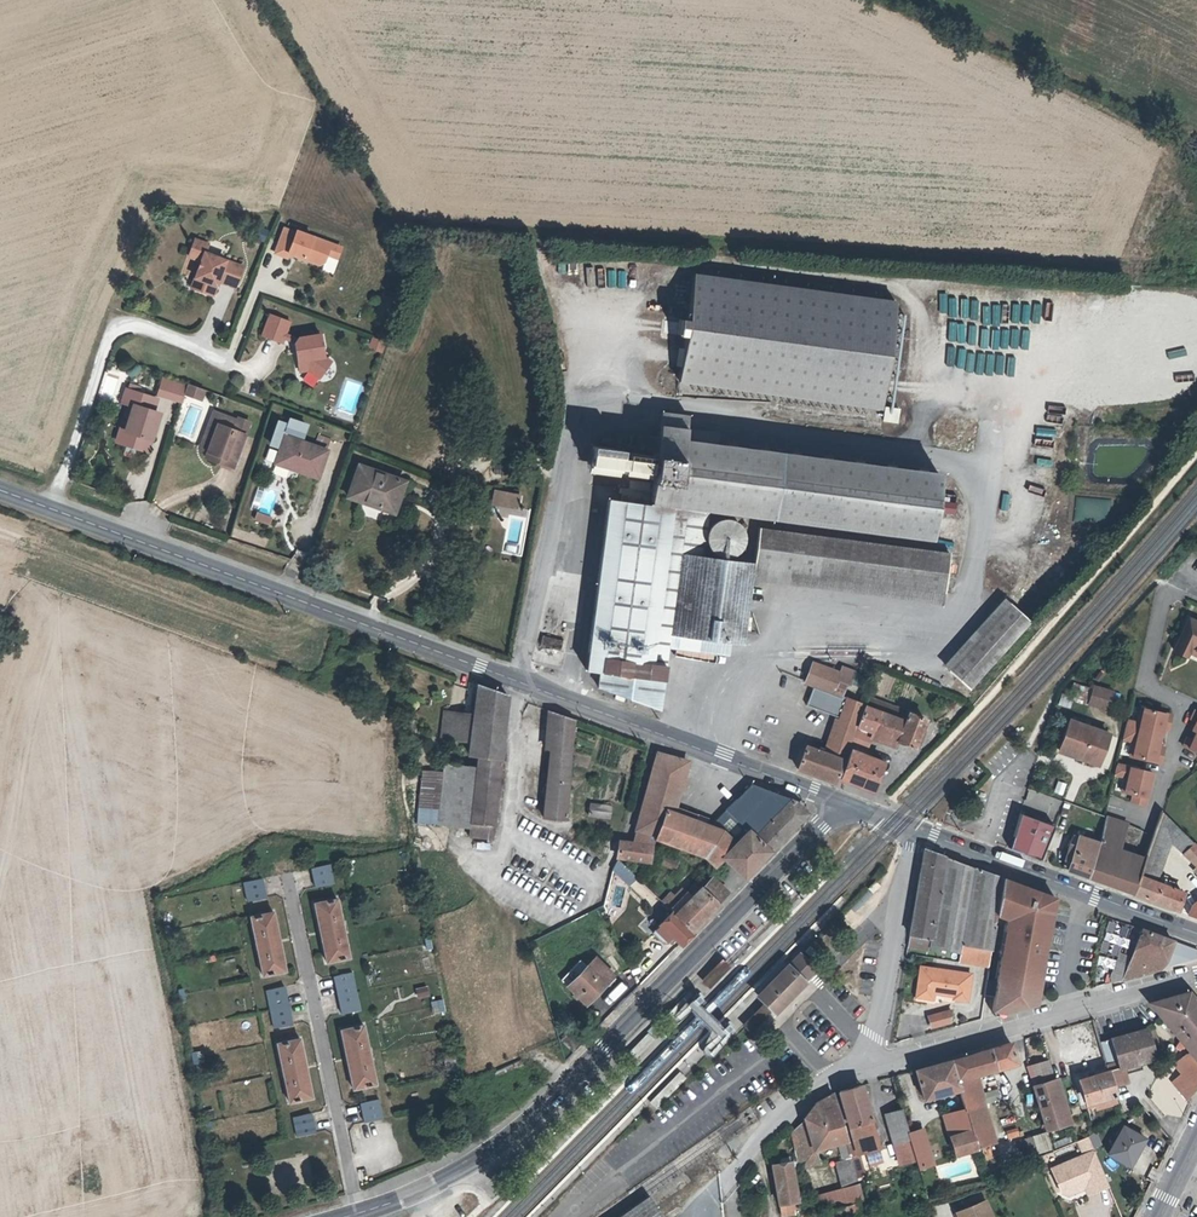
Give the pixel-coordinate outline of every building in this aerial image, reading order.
[(343,248),(284,226),(275,251),(333,273),(343,248)] [(204,252),(207,244),(194,239),(188,255),(201,260),(194,277),(204,281),(200,291),(212,295),(217,280),(219,277),(222,278),(224,283),(235,287),(242,266),(204,252)] [(677,381),(881,409),(894,303),(691,276),(677,381)] [(204,281),(194,277),(190,287),(200,291),(204,281)] [(281,342),(283,337),(284,334),(289,321),(269,314),(261,335),(281,342)] [(297,337),(297,339),(294,342),(294,343),(299,371),(308,369),(319,377),(330,361),(323,357),(317,352),(317,350),(322,349),(319,334),(297,337)] [(372,338),(368,347),(380,351),(383,342),(372,338)] [(179,403),(186,382),(161,375),(155,396),(179,403)] [(202,388),(186,382),(183,393),(199,399),(202,388)] [(125,403),(130,390),(124,388),(119,402),(125,403)] [(117,442),(136,449),(140,438),(144,437),(151,439),(159,414),(155,413),(150,411),(154,397),(130,390),(125,403),(126,404),(133,406),(126,431),(121,430),(117,442)] [(150,411),(155,413),(159,399),(154,397),(150,411)] [(133,406),(126,404),(118,429),(121,430),(126,431),(133,406)] [(884,408),(882,421),(896,423),(898,410),(884,408)] [(660,412),(657,437),(684,441),(687,415),(660,412)] [(212,439),(221,415),(214,413),(205,436),(212,439)] [(200,448),(207,451),(215,454),(213,459),(232,466),(248,422),(238,418),(237,421),(221,415),(212,439),(205,436),(200,448)] [(327,447),(330,439),(318,434),(315,442),(327,447)] [(768,452),(684,441),(657,437),(639,435),(639,436),(637,447),(637,448),(650,450),(650,456),(651,457),(654,457),(653,470),(766,477),(763,516),(930,537),(934,508),(937,508),(937,511),(954,514),(956,495),(936,492),(937,488),(938,474),(768,452)] [(317,477),(326,450),(283,436),(274,463),(317,477)] [(140,438),(136,449),(147,452),(151,439),(144,437),(140,438)] [(589,464),(614,468),(625,469),(625,468),(649,470),(651,457),(650,456),(627,454),(626,459),(620,458),(621,450),(591,446),(589,464)] [(215,454),(207,451),(205,457),(213,459),(215,454)] [(404,497),(409,484),(359,465),(347,496),(393,513),(399,496),(404,497)] [(272,473),(287,477),(289,471),(274,466),(272,473)] [(766,477),(653,470),(652,473),(649,501),(763,516),(766,477)] [(252,520),(267,525),(280,493),(265,487),(252,520)] [(496,489),(494,501),(517,506),(520,495),(496,489)] [(585,669),(600,671),(662,679),(666,648),(668,634),(731,642),(741,643),(752,563),(701,556),(707,513),(647,505),(648,493),(622,489),(620,501),(607,500),(585,669)] [(705,544),(708,549),(712,553),(717,556),(722,557),(728,557),(734,555),(739,551),(742,546),(744,541),(744,535),(742,529),(739,524),(734,521),(728,519),(722,519),(717,520),(712,523),(708,527),(705,532),(705,538),(705,544)] [(948,553),(762,529),(758,528),(753,567),(759,567),(943,593),(948,553)] [(1031,619),(1010,601),(951,670),(972,688),(1031,619)] [(1187,653),(1189,648),(1196,652),(1196,623),(1188,619),(1173,651),(1185,656),(1187,653)] [(668,634),(666,648),(728,656),(731,642),(668,634)] [(560,650),(562,642),(542,637),(540,645),(560,650)] [(346,659),(349,652),(338,648),(336,655),(346,659)] [(1187,653),(1196,657),(1196,652),(1189,648),(1187,653)] [(837,679),(840,673),(813,663),(805,682),(814,685),(841,695),(846,682),(837,679)] [(658,709),(662,679),(600,671),(598,687),(658,709)] [(477,685),(474,709),(505,713),(507,696),(492,690),(477,685)] [(836,716),(843,696),(841,695),(814,685),(806,705),(836,716)] [(1111,693),(1093,688),(1089,704),(1107,709),(1111,693)] [(414,700),(398,694),(392,707),(409,714),(414,700)] [(827,754),(847,698),(843,696),(836,716),(823,752),(827,754)] [(868,696),(865,706),(880,712),(873,731),(914,747),(925,719),(868,696)] [(863,704),(847,698),(827,754),(823,752),(806,746),(798,769),(835,782),(863,705),(863,704)] [(546,722),(544,747),(550,748),(543,818),(563,820),(572,720),(523,701),(519,712),(546,722)] [(868,755),(869,754),(866,752),(865,754),(854,750),(859,735),(858,734),(861,726),(868,729),(873,731),(880,712),(865,706),(839,778),(873,791),(884,761),(868,755)] [(1126,720),(1124,730),(1159,738),(1161,729),(1167,731),(1170,715),(1139,708),(1136,723),(1126,720)] [(474,709),(473,715),(472,730),(502,735),(505,713),(474,709)] [(477,756),(476,767),(469,827),(468,835),(490,838),(498,772),(507,772),(509,763),(499,761),(502,735),(472,730),(473,715),(447,712),(443,711),(440,737),(470,742),(468,755),(477,756)] [(1068,720),(1059,745),(1081,753),(1080,758),(1097,764),(1107,734),(1068,720)] [(866,752),(869,754),(870,750),(866,748),(870,738),(866,736),(868,729),(861,726),(858,734),(859,735),(854,750),(865,754),(866,752)] [(1159,738),(1124,730),(1122,739),(1132,742),(1129,756),(1159,764),(1163,748),(1157,747),(1159,738)] [(1195,732),(1192,740),(1186,738),(1182,747),(1196,754),(1196,733),(1195,732)] [(1081,753),(1059,745),(1058,750),(1080,758),(1081,753)] [(764,827),(789,800),(750,786),(725,810),(727,813),(712,827),(695,821),(696,815),(674,807),(685,762),(658,754),(643,804),(633,843),(621,841),(620,841),(617,857),(650,862),(654,837),(704,856),(714,865),(722,857),(736,844),(747,832),(748,831),(754,837),(764,827)] [(418,822),(469,827),(476,767),(442,763),(441,772),(423,770),(418,822)] [(1116,764),(1113,775),(1124,777),(1120,792),(1132,795),(1130,802),(1143,805),(1151,773),(1116,764)] [(1063,796),(1066,783),(1057,780),(1053,793),(1063,796)] [(901,799),(897,796),(896,794),(892,799),(893,800),(896,803),(901,799)] [(795,803),(789,800),(764,827),(779,841),(805,814),(795,803)] [(609,818),(611,807),(591,804),(588,815),(609,818)] [(1167,850),(1170,841),(1175,827),(1160,812),(1153,832),(1149,843),(1167,850)] [(1052,827),(1021,815),(1010,848),(1040,860),(1052,827)] [(1086,878),(1131,894),(1142,862),(1117,853),(1126,824),(1105,816),(1099,843),(1086,878)] [(779,841),(764,827),(754,837),(769,851),(779,841)] [(1175,827),(1170,841),(1176,847),(1177,846),(1186,838),(1175,827)] [(743,878),(769,851),(754,837),(748,831),(747,832),(736,844),(722,857),(743,878)] [(1065,870),(1078,836),(1072,834),(1060,868),(1065,870)] [(1097,842),(1078,836),(1065,870),(1086,878),(1099,843),(1097,842)] [(1186,838),(1177,846),(1183,852),(1182,853),(1196,868),(1196,849),(1186,838)] [(1156,876),(1167,850),(1149,843),(1142,862),(1131,894),(1176,910),(1182,892),(1171,889),(1173,882),(1156,876)] [(955,952),(960,953),(961,944),(990,949),(993,929),(1001,878),(925,850),(909,936),(929,940),(928,947),(955,952)] [(676,868),(678,859),(662,853),(659,862),(676,868)] [(621,876),(625,873),(628,870),(620,863),(614,869),(621,876)] [(315,888),(332,884),(328,865),(311,869),(315,888)] [(628,870),(625,873),(633,881),(637,878),(628,870)] [(710,877),(707,881),(700,887),(697,885),(695,883),(686,892),(678,900),(683,906),(675,915),(692,931),(728,893),(710,877)] [(704,878),(697,885),(700,887),(707,881),(704,878)] [(1004,879),(1001,878),(993,929),(990,949),(988,965),(987,971),(985,983),(984,994),(994,995),(993,1006),(1004,1008),(1005,1012),(1036,1003),(1041,974),(1037,973),(1039,961),(1042,962),(1043,956),(1040,955),(1042,945),(1045,946),(1046,935),(1047,935),(1048,928),(1049,928),(1054,897),(1041,892),(1011,881),(1010,885),(1003,883),(1004,879)] [(247,901),(265,898),(261,879),(243,883),(247,901)] [(874,881),(867,888),(871,893),(879,885),(874,881)] [(673,896),(678,900),(686,892),(681,887),(673,896)] [(672,912),(675,915),(683,906),(678,900),(673,896),(670,893),(661,902),(672,912)] [(326,962),(348,958),(336,898),(314,903),(326,962)] [(1190,905),(1187,914),(1196,918),(1196,900),(1190,905)] [(679,944),(692,931),(675,915),(672,912),(654,932),(666,943),(672,937),(679,944)] [(262,975),(284,971),(273,913),(250,917),(262,975)] [(1110,982),(1127,977),(1158,969),(1164,960),(1171,941),(1135,927),(1132,926),(1119,961),(1113,959),(1106,978),(1110,982)] [(928,950),(928,947),(929,940),(909,936),(907,947),(928,950)] [(1177,943),(1171,965),(1196,958),(1196,951),(1177,943)] [(990,949),(961,944),(960,953),(959,960),(988,965),(990,949)] [(810,946),(804,952),(815,962),(820,957),(810,946)] [(751,989),(758,996),(798,955),(792,948),(751,989)] [(758,996),(773,1011),(787,997),(796,987),(811,973),(814,970),(798,955),(758,996)] [(587,967),(568,987),(585,1004),(606,983),(613,975),(596,958),(587,967)] [(561,980),(568,987),(587,967),(580,961),(561,980)] [(704,978),(709,983),(713,978),(723,967),(721,964),(709,974),(704,978)] [(951,998),(953,999),(957,974),(933,970),(933,971),(919,969),(915,988),(918,992),(930,994),(934,994),(934,993),(939,994),(939,995),(951,998)] [(341,1014),(359,1011),(351,973),(333,976),(341,1014)] [(969,976),(957,974),(953,999),(955,1001),(964,1003),(969,976)] [(617,978),(613,975),(606,983),(609,986),(617,978)] [(426,985),(414,989),(417,999),(429,995),(426,985)] [(274,1028),(291,1024),(283,986),(265,990),(274,1028)] [(929,1000),(930,994),(918,992),(915,988),(915,991),(914,997),(929,1000)] [(1196,1032),(1196,1003),(1187,992),(1147,1003),(1179,1040),(1193,1028),(1196,1032)] [(749,1027),(761,1017),(767,1011),(763,1006),(756,1013),(747,1024),(749,1027)] [(992,1009),(994,1015),(1005,1012),(1004,1008),(993,1006),(992,1009)] [(928,1016),(931,1026),(949,1022),(951,1010),(928,1016)] [(353,1088),(374,1084),(362,1025),(340,1029),(353,1088)] [(1182,1054),(1169,1067),(1173,1072),(1176,1069),(1180,1073),(1170,1082),(1186,1099),(1195,1092),(1196,1087),(1196,1032),(1193,1028),(1179,1040),(1188,1050),(1182,1054)] [(573,1029),(561,1040),(573,1052),(584,1041),(573,1029)] [(1098,1042),(1107,1072),(1123,1067),(1139,1062),(1152,1058),(1154,1058),(1152,1050),(1146,1031),(1145,1029),(1098,1042)] [(1153,1029),(1146,1031),(1152,1050),(1158,1048),(1153,1029)] [(647,1032),(627,1052),(635,1059),(654,1039),(647,1032)] [(289,1101),(311,1097),(299,1038),(277,1043),(289,1101)] [(1175,1046),(1182,1054),(1188,1050),(1179,1040),(1175,1046)] [(989,1048),(996,1069),(1016,1064),(1010,1043),(989,1048)] [(957,1081),(974,1076),(996,1069),(989,1048),(950,1060),(957,1081)] [(1152,1058),(1139,1062),(1141,1068),(1150,1065),(1151,1067),(1155,1066),(1152,1058)] [(521,1066),(519,1059),(493,1071),(496,1077),(521,1066)] [(923,1099),(939,1095),(959,1089),(957,1081),(950,1060),(915,1070),(923,1099)] [(1028,1068),(1033,1086),(1051,1080),(1053,1080),(1047,1061),(1028,1068)] [(1141,1070),(1141,1068),(1139,1062),(1123,1067),(1124,1075),(1141,1070)] [(1085,1104),(1094,1101),(1114,1095),(1112,1088),(1126,1083),(1124,1075),(1123,1067),(1107,1072),(1078,1080),(1085,1104)] [(686,1077),(679,1071),(648,1101),(656,1109),(686,1077)] [(965,1109),(970,1125),(988,1121),(978,1085),(976,1085),(974,1076),(957,1081),(959,1089),(962,1099),(965,1109)] [(774,1105),(785,1096),(772,1078),(760,1087),(774,1105)] [(1065,1124),(1051,1080),(1033,1086),(1046,1129),(1065,1124)] [(849,1126),(871,1119),(861,1085),(839,1091),(841,1099),(843,1106),(840,1107),(843,1119),(846,1118),(847,1121),(849,1126)] [(814,1104),(804,1118),(837,1109),(832,1093),(814,1104)] [(1117,1102),(1114,1095),(1094,1101),(1096,1108),(1117,1102)] [(360,1103),(364,1122),(381,1119),(377,1099),(360,1103)] [(843,1106),(841,1099),(835,1100),(841,1123),(847,1121),(846,1118),(843,1119),(840,1107),(843,1106)] [(837,1109),(804,1118),(804,1119),(812,1150),(815,1150),(837,1143),(842,1160),(835,1162),(841,1188),(857,1183),(842,1128),(837,1109)] [(965,1109),(945,1115),(956,1154),(977,1148),(970,1125),(965,1109)] [(893,1143),(909,1138),(908,1136),(901,1110),(885,1115),(893,1143)] [(292,1117),(296,1136),(314,1132),(311,1113),(292,1117)] [(818,1163),(815,1150),(812,1150),(804,1119),(790,1132),(798,1168),(818,1163)] [(879,1148),(871,1119),(849,1126),(857,1154),(879,1148)] [(994,1143),(988,1121),(970,1125),(977,1148),(994,1143)] [(1135,1155),(1144,1138),(1122,1126),(1108,1153),(1128,1164),(1133,1154),(1135,1155)] [(1007,1138),(1017,1135),(1016,1129),(1006,1132),(1007,1138)] [(1046,1131),(1032,1136),(1037,1152),(1051,1148),(1046,1131)] [(914,1158),(917,1167),(931,1163),(922,1133),(908,1136),(909,1138),(914,1158)] [(1029,1154),(1037,1152),(1032,1136),(1025,1138),(1029,1154)] [(1094,1182),(1097,1190),(1107,1186),(1093,1151),(1051,1168),(1060,1192),(1067,1194),(1074,1191),(1077,1185),(1082,1183),(1083,1186),(1094,1182)] [(277,1191),(297,1181),(291,1169),(305,1162),(300,1154),(267,1171),(277,1191)] [(1043,1154),(1038,1156),(1035,1157),(1038,1164),(1045,1161),(1043,1154)] [(779,1210),(798,1206),(790,1163),(771,1166),(779,1210)] [(1086,1194),(1097,1190),(1094,1182),(1083,1186),(1086,1194)] [(857,1185),(857,1183),(841,1188),(817,1194),(821,1210),(861,1199),(857,1185)] [(821,1210),(817,1194),(805,1197),(808,1214),(821,1210)] [(663,1216),(646,1195),(615,1216),(663,1216)] [(862,1202),(829,1211),(831,1216),(844,1216),(865,1211),(862,1202)] [(958,1213),(959,1216),(992,1216),(986,1202),(958,1213)] [(680,1211),(676,1206),(663,1216),(672,1216),(680,1211)] [(799,1211),(798,1206),(779,1210),(780,1215),(799,1211)]
